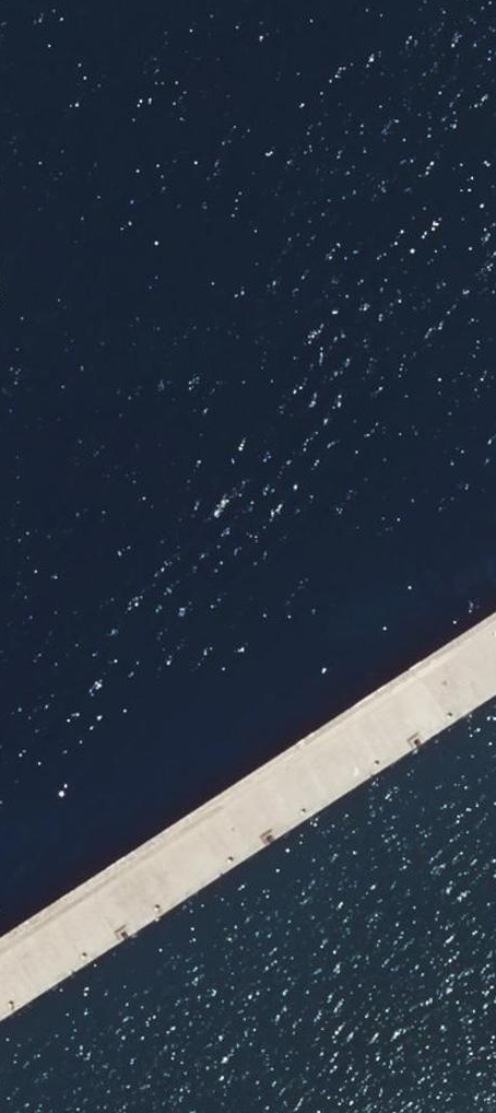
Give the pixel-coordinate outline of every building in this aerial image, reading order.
[(495,622),(495,614),(331,723),(0,940),(0,948),(495,622)]
